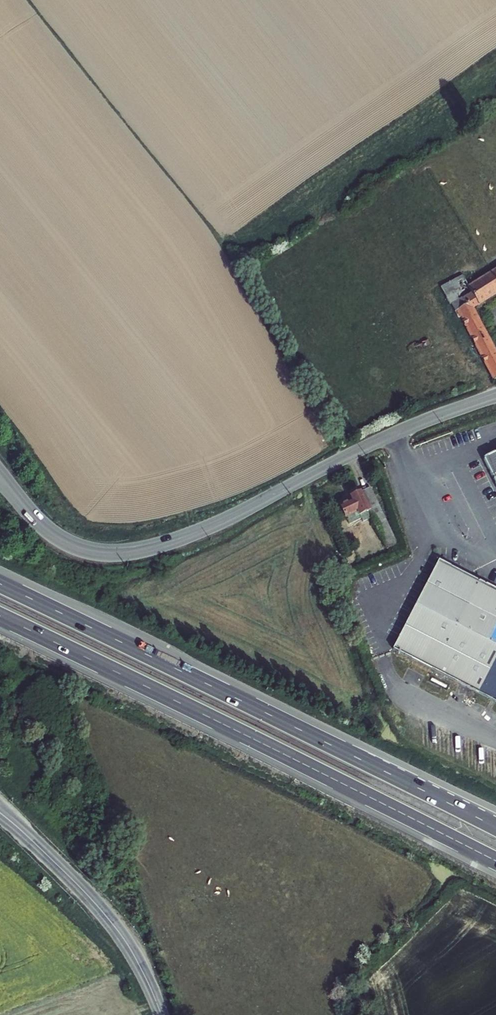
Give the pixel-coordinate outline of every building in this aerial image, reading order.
[(495,377),(495,349),(474,304),(495,291),(495,269),(472,284),(465,272),(447,281),(460,304),(459,306),(463,314),(495,377)] [(460,304),(447,281),(443,284),(452,301),(453,301),(460,315),(463,314),(459,306),(460,304)] [(483,457),(495,483),(495,451),(483,457)] [(350,496),(352,500),(340,506),(349,524),(361,518),(363,522),(372,518),(387,549),(397,543),(370,487),(359,492),(356,491),(353,492),(351,496),(350,496)] [(495,589),(439,560),(393,649),(463,685),(495,702),(495,589)]
